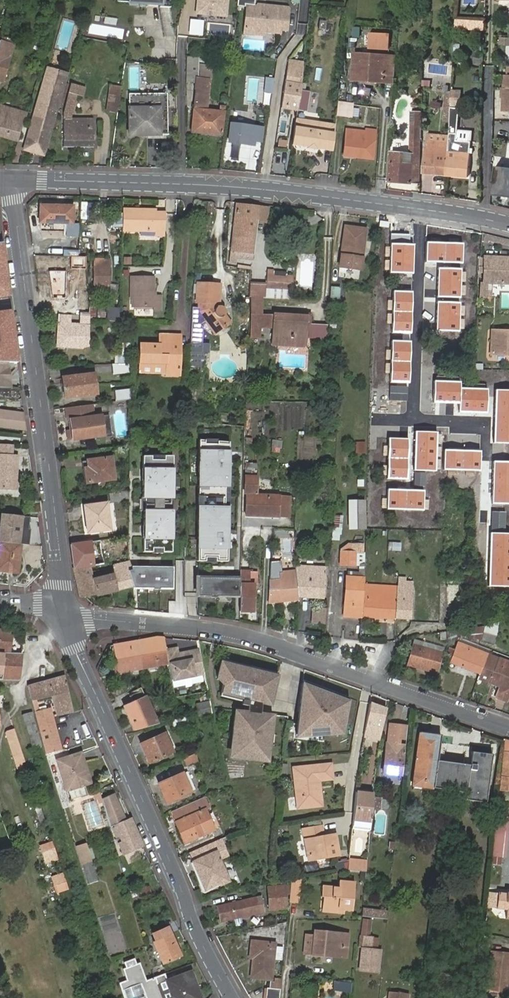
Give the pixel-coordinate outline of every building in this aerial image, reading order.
[(116,0),(118,3),(129,4),(129,7),(137,7),(137,4),(150,5),(150,4),(160,5),(160,8),(170,8),(171,0),(116,0)] [(196,15),(213,16),(214,14),(226,15),(227,0),(197,0),(196,15)] [(286,31),(288,10),(287,8),(262,6),(260,8),(247,6),(244,32),(256,33),(258,31),(279,34),(280,30),(286,31)] [(455,18),(455,29),(485,30),(485,20),(455,18)] [(190,19),(188,35),(203,36),(204,20),(190,19)] [(353,36),(360,37),(361,27),(354,26),(353,36)] [(5,83),(14,47),(0,43),(0,82),(5,83)] [(385,83),(394,84),(396,59),(357,54),(354,79),(371,81),(372,76),(386,78),(385,83)] [(197,59),(187,59),(187,83),(195,84),(195,91),(197,91),(192,132),(222,135),(225,106),(220,105),(220,110),(207,109),(209,91),(209,65),(198,65),(197,59)] [(296,109),(303,64),(303,63),(287,61),(280,107),(296,109)] [(46,155),(69,72),(50,67),(33,128),(31,127),(24,149),(46,155)] [(272,93),(275,78),(266,77),(265,92),(272,93)] [(84,95),(85,86),(71,82),(64,115),(63,146),(94,146),(93,118),(70,117),(77,93),(84,95)] [(117,115),(121,90),(110,89),(106,113),(117,115)] [(167,93),(128,94),(129,135),(169,134),(167,93)] [(352,104),(345,103),(337,102),(335,115),(350,118),(352,104)] [(19,139),(27,111),(0,104),(0,134),(19,139)] [(420,111),(410,111),(409,141),(409,153),(390,153),(388,182),(419,183),(419,141),(420,111)] [(331,154),(334,129),(334,124),(295,118),(294,123),(294,125),(290,148),(306,151),(315,153),(315,152),(331,154)] [(231,124),(228,141),(252,145),(253,140),(259,141),(261,129),(231,124)] [(345,133),(343,155),(371,158),(374,130),(364,129),(363,141),(359,140),(359,135),(345,133)] [(446,176),(448,135),(428,134),(425,174),(446,176)] [(448,135),(446,176),(468,178),(470,154),(468,153),(470,143),(455,142),(455,136),(448,135)] [(492,195),(508,198),(508,169),(496,167),(492,195)] [(237,204),(231,250),(230,251),(228,264),(236,264),(238,252),(253,254),(259,207),(237,204)] [(72,207),(40,206),(39,223),(40,231),(66,232),(66,224),(71,225),(72,207)] [(156,210),(123,209),(123,230),(155,232),(154,235),(164,236),(165,214),(156,213),(156,210)] [(345,227),(342,257),(362,259),(366,230),(345,227)] [(0,242),(0,296),(9,295),(2,242),(0,242)] [(424,263),(463,266),(464,244),(425,242),(424,263)] [(412,244),(389,244),(388,274),(411,274),(412,244)] [(361,270),(362,259),(342,257),(340,267),(361,270)] [(483,283),(481,282),(481,300),(491,300),(491,283),(508,284),(508,259),(484,258),(484,260),(479,259),(479,268),(484,268),(483,283)] [(93,267),(93,284),(97,284),(97,294),(109,294),(110,268),(93,267)] [(460,269),(437,268),(436,298),(459,299),(460,269)] [(269,275),(267,287),(291,290),(292,278),(288,277),(288,273),(276,271),(275,276),(269,275)] [(132,277),(131,307),(152,308),(152,311),(160,311),(161,296),(153,296),(154,278),(132,277)] [(199,308),(199,312),(205,321),(214,333),(229,323),(224,316),(225,314),(225,313),(225,310),(224,309),(222,307),(219,307),(217,307),(218,284),(197,283),(197,303),(199,303),(199,308)] [(339,305),(339,289),(331,288),(331,305),(339,305)] [(413,331),(414,293),(393,292),(391,330),(413,331)] [(458,302),(435,302),(435,332),(458,332),(458,302)] [(89,325),(89,305),(81,305),(80,324),(89,325)] [(0,309),(0,362),(7,362),(17,362),(10,308),(0,309)] [(199,308),(193,308),(190,364),(204,365),(205,344),(201,344),(202,328),(200,325),(205,321),(199,312),(199,308)] [(250,314),(250,331),(260,331),(260,314),(250,314)] [(273,314),(272,335),(280,336),(307,338),(308,316),(273,314)] [(89,346),(89,325),(80,324),(71,324),(71,317),(59,316),(57,347),(83,347),(83,346),(89,346)] [(327,340),(328,325),(309,324),(308,339),(327,340)] [(491,329),(489,355),(508,355),(508,330),(491,329)] [(280,336),(272,335),(271,345),(280,345),(280,336)] [(165,375),(179,375),(180,336),(169,336),(166,336),(166,342),(158,342),(158,345),(142,344),(141,358),(140,366),(165,367),(165,375)] [(410,381),(412,342),(391,341),(389,380),(410,381)] [(12,388),(7,362),(0,362),(0,387),(12,388)] [(112,376),(130,376),(130,366),(112,366),(112,376)] [(139,373),(165,375),(165,367),(140,366),(139,373)] [(476,371),(477,380),(490,379),(489,370),(476,371)] [(63,379),(66,398),(98,394),(96,374),(63,379)] [(457,404),(458,382),(432,381),(431,403),(457,404)] [(484,411),(485,389),(458,389),(458,410),(484,411)] [(130,390),(115,390),(115,401),(130,401),(130,390)] [(494,391),(493,443),(508,444),(508,391),(494,391)] [(112,434),(109,415),(95,416),(93,405),(67,408),(69,420),(71,419),(74,439),(112,434)] [(27,429),(25,414),(0,411),(0,426),(27,429)] [(252,435),(264,435),(264,411),(252,411),(252,435)] [(478,427),(490,428),(490,417),(478,417),(478,427)] [(434,472),(435,433),(414,432),(413,471),(434,472)] [(228,561),(229,506),(225,506),(226,486),(230,486),(231,441),(219,441),(219,443),(206,443),(206,440),(200,439),(200,451),(204,451),(204,466),(200,466),(199,496),(203,497),(202,519),(198,519),(197,561),(206,561),(206,557),(216,557),(216,561),(228,561)] [(271,452),(281,453),(282,440),(272,440),(271,452)] [(407,479),(408,441),(387,440),(385,478),(407,479)] [(365,441),(355,442),(355,453),(366,453),(365,441)] [(13,458),(13,447),(0,447),(0,491),(16,491),(17,478),(12,477),(13,458)] [(481,451),(442,450),(441,471),(480,472),(481,451)] [(172,456),(141,455),(141,499),(172,499),(172,456)] [(90,469),(85,469),(87,484),(115,480),(112,457),(88,461),(90,469)] [(492,462),(490,504),(508,505),(508,462),(492,462)] [(248,494),(247,516),(279,517),(280,495),(257,494),(257,476),(247,476),(246,494),(248,494)] [(424,491),(385,490),(385,512),(423,513),(424,491)] [(40,501),(35,502),(28,503),(29,514),(41,513),(40,501)] [(365,529),(365,501),(351,501),(350,528),(365,529)] [(86,506),(89,532),(112,529),(108,503),(86,506)] [(172,510),(143,510),(142,553),(172,553),(172,510)] [(2,514),(0,531),(0,542),(20,544),(29,545),(30,529),(28,529),(30,517),(2,514)] [(335,515),(332,540),(341,540),(343,515),(335,515)] [(489,535),(487,587),(508,588),(508,535),(489,535)] [(71,544),(74,568),(90,566),(104,564),(101,540),(71,544)] [(401,541),(387,541),(387,545),(387,549),(400,549),(401,541)] [(20,544),(0,542),(0,571),(17,573),(20,544)] [(364,583),(365,554),(363,553),(364,544),(346,543),(341,550),(341,565),(354,566),(354,564),(358,565),(358,573),(357,578),(349,577),(347,577),(345,616),(361,617),(364,583)] [(97,595),(133,587),(129,569),(133,569),(131,559),(114,562),(113,574),(92,578),(90,566),(74,568),(80,597),(86,596),(97,593),(97,595)] [(172,565),(137,564),(136,587),(172,588),(172,565)] [(295,566),(296,575),(296,577),(297,595),(297,598),(325,599),(326,576),(324,575),(325,567),(295,566)] [(249,572),(240,572),(240,574),(240,597),(239,612),(253,612),(253,585),(249,584),(249,572)] [(236,597),(236,574),(224,574),(224,577),(211,577),(211,574),(199,573),(198,596),(210,596),(210,597),(217,597),(217,596),(236,597)] [(296,577),(296,575),(279,574),(279,577),(270,577),(269,602),(297,599),(297,598),(297,595),(296,577)] [(407,576),(398,576),(398,585),(395,619),(411,620),(413,586),(406,586),(406,580),(407,576)] [(361,617),(395,619),(398,585),(364,583),(361,617)] [(453,619),(455,585),(442,585),(441,619),(453,619)] [(325,624),(326,608),(313,608),(312,624),(325,624)] [(491,642),(499,621),(478,628),(471,629),(470,639),(479,640),(491,642)] [(503,623),(499,621),(491,642),(497,644),(503,623)] [(0,631),(0,654),(3,655),(1,679),(18,680),(20,655),(9,653),(11,632),(0,631)] [(158,637),(139,641),(143,668),(168,664),(166,650),(164,638),(158,637)] [(139,641),(115,645),(117,659),(120,672),(143,668),(139,641)] [(450,662),(480,673),(487,653),(457,642),(450,662)] [(414,644),(408,664),(436,673),(442,654),(414,644)] [(204,676),(199,648),(179,652),(178,647),(166,650),(168,664),(172,682),(204,676)] [(501,685),(497,697),(508,701),(508,697),(508,661),(487,653),(480,673),(503,681),(501,685)] [(270,706),(277,674),(222,660),(217,680),(224,681),(221,694),(243,699),(242,702),(241,705),(247,706),(246,712),(234,711),(231,740),(234,740),(232,759),(249,761),(249,759),(264,761),(264,760),(267,760),(272,716),(259,714),(261,704),(270,706)] [(480,673),(478,677),(501,685),(503,681),(480,673)] [(27,687),(31,702),(51,696),(56,715),(72,712),(64,676),(27,687)] [(349,698),(303,681),(296,738),(342,734),(349,698)] [(125,706),(135,729),(156,723),(142,690),(130,695),(133,703),(125,706)] [(243,699),(221,694),(220,697),(242,702),(243,699)] [(200,717),(212,715),(209,701),(197,704),(200,717)] [(382,732),(387,708),(370,703),(363,738),(380,741),(382,732)] [(22,717),(30,746),(39,743),(30,715),(22,717)] [(174,728),(190,724),(188,715),(172,720),(174,728)] [(36,719),(40,735),(45,754),(59,749),(50,716),(36,719)] [(407,741),(408,726),(389,723),(387,740),(407,741)] [(12,756),(20,754),(13,730),(5,733),(12,756)] [(165,733),(144,742),(149,753),(146,754),(149,762),(173,752),(165,733)] [(420,737),(413,783),(433,786),(437,761),(439,740),(420,737)] [(383,770),(403,772),(407,741),(387,740),(383,770)] [(149,753),(144,742),(141,744),(146,754),(149,753)] [(469,765),(437,761),(433,786),(433,788),(466,792),(465,800),(486,802),(492,755),(471,752),(469,765)] [(198,761),(197,753),(184,759),(186,766),(198,761)] [(79,763),(82,762),(79,754),(55,762),(65,791),(87,784),(79,763)] [(89,783),(82,762),(79,763),(87,784),(89,783)] [(318,781),(332,779),(331,764),(293,768),(297,808),(320,805),(319,789),(316,790),(316,787),(319,787),(318,781)] [(182,773),(161,782),(166,794),(163,795),(167,803),(191,793),(182,773)] [(166,794),(161,782),(158,783),(163,795),(166,794)] [(433,786),(413,783),(413,789),(433,791),(433,786)] [(352,827),(370,829),(373,793),(355,791),(353,810),(352,827)] [(145,846),(132,818),(127,819),(115,794),(103,799),(115,837),(118,836),(121,842),(118,844),(123,856),(145,846)] [(176,823),(181,835),(185,834),(187,840),(203,834),(204,836),(213,832),(204,811),(176,823)] [(496,816),(492,856),(506,857),(508,826),(508,817),(496,816)] [(318,827),(302,830),(307,861),(338,855),(335,834),(323,836),(320,837),(318,827)] [(354,828),(352,853),(366,854),(368,829),(354,828)] [(216,853),(226,849),(222,838),(200,847),(190,852),(194,862),(192,863),(201,884),(205,882),(208,888),(227,881),(216,853)] [(38,845),(45,863),(58,858),(52,840),(38,845)] [(84,842),(72,846),(78,865),(89,861),(84,842)] [(366,871),(367,859),(349,858),(348,869),(366,871)] [(301,879),(292,878),(291,890),(300,891),(301,879)] [(344,908),(343,909),(353,910),(356,883),(340,882),(339,889),(323,887),(322,897),(325,897),(324,906),(344,908)] [(140,897),(151,893),(148,885),(137,889),(140,897)] [(268,887),(269,910),(287,908),(286,899),(288,899),(290,885),(268,887)] [(508,919),(508,893),(507,893),(506,894),(502,894),(500,910),(507,911),(506,919),(508,919)] [(217,908),(220,922),(262,912),(260,901),(254,902),(254,899),(217,908)] [(362,917),(371,918),(372,911),(363,910),(362,917)] [(374,918),(387,920),(388,913),(372,911),(371,918),(374,918)] [(159,941),(167,962),(185,954),(173,926),(159,932),(162,940),(159,941)] [(342,953),(344,934),(314,932),(314,937),(306,936),(304,954),(323,956),(323,952),(342,953)] [(348,935),(344,934),(342,953),(323,952),(323,956),(346,958),(348,935)] [(360,936),(358,946),(363,947),(360,969),(379,971),(381,951),(372,950),(374,938),(360,936)] [(253,960),(251,980),(271,982),(275,945),(252,943),(250,960),(253,960)] [(492,992),(504,993),(507,954),(496,953),(492,992)] [(117,983),(121,997),(203,997),(193,972),(164,982),(161,975),(143,981),(137,964),(133,965),(132,959),(121,963),(123,968),(120,969),(124,981),(117,983)] [(280,990),(267,989),(266,997),(279,997),(280,990)] [(410,991),(391,989),(390,997),(409,997),(410,991)]
